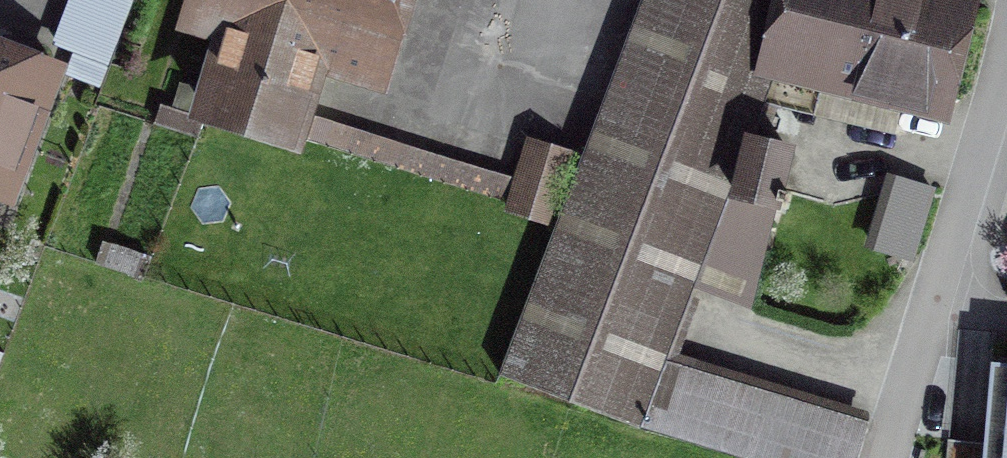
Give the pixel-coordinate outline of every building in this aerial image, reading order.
[(59,45),(77,52),(69,75),(99,86),(132,0),(76,0),(59,45)] [(205,109),(293,136),(319,51),(375,68),(396,0),(205,0),(200,15),(231,24),(205,109)] [(786,8),(764,0),(643,0),(500,375),(641,426),(747,457),(855,457),(864,427),(664,367),(717,224),(767,237),(788,151),(748,142),(774,55),(786,8)] [(774,55),(941,97),(964,8),(932,0),(788,0),(786,8),(774,55)] [(9,186),(54,63),(0,43),(0,183),(9,186)] [(520,182),(315,119),(309,138),(515,201),(514,205),(548,216),(566,159),(531,148),(520,182)] [(933,192),(893,179),(871,245),(911,258),(933,192)] [(992,362),(983,457),(1006,457),(1006,364),(992,362)]
